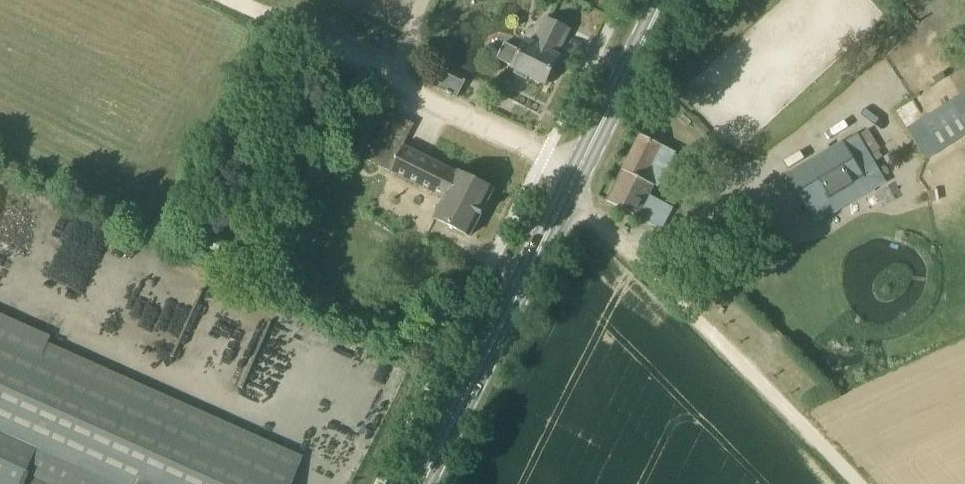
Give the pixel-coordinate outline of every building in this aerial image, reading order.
[(557,57),(570,30),(549,20),(536,48),(526,43),(522,51),(506,42),(497,59),(546,84),(559,58),(557,57)] [(434,66),(427,80),(459,96),(466,82),(434,66)] [(926,157),(964,132),(964,121),(951,99),(907,127),(926,157)] [(392,113),(379,139),(369,133),(359,152),(370,157),(367,162),(443,200),(434,218),(471,237),(495,190),(404,146),(415,125),(392,113)] [(857,133),(786,175),(815,225),(887,182),(857,133)] [(639,217),(654,186),(653,185),(660,172),(655,170),(666,148),(641,135),(607,202),(639,217)] [(301,458),(128,380),(45,344),(48,337),(0,316),(0,433),(77,467),(114,483),(290,483),(301,458)] [(77,467),(0,433),(0,483),(69,483),(77,467)]
